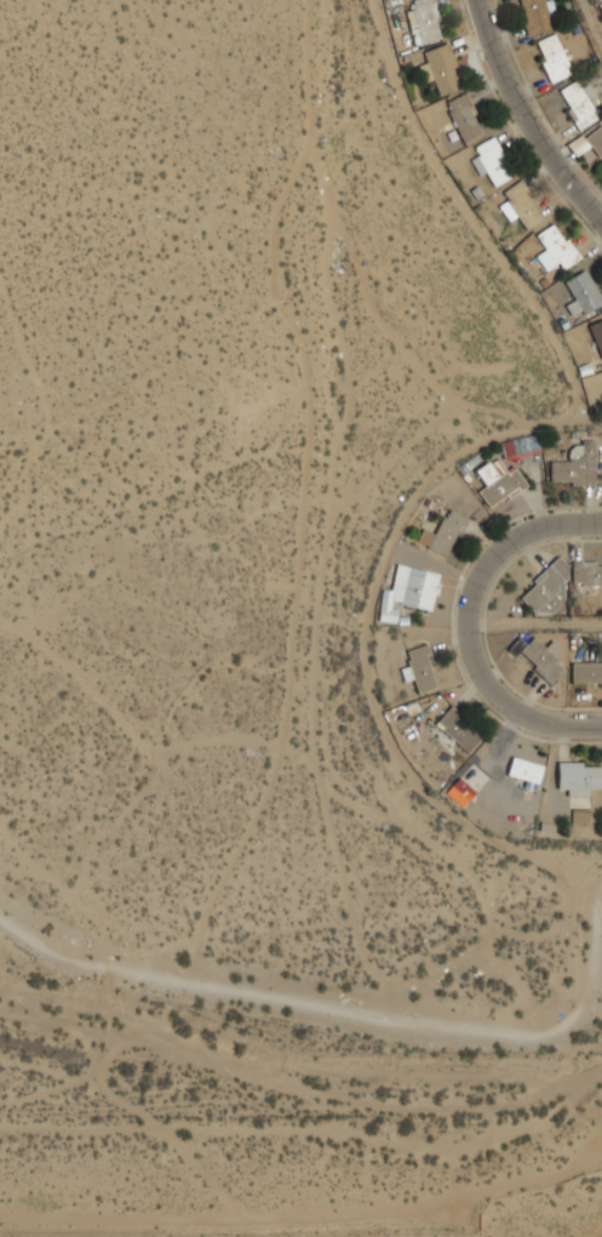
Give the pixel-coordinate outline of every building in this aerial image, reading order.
[(411,1),(412,9),(408,10),(413,45),(440,40),(434,0),(415,0),(411,1)] [(551,30),(544,0),(519,0),(527,35),(551,30)] [(571,74),(555,33),(535,41),(551,82),(571,74)] [(439,95),(462,87),(446,43),(423,51),(439,95)] [(580,87),(577,81),(559,89),(578,129),(597,120),(588,100),(595,96),(589,83),(580,87)] [(445,102),(463,142),(482,133),(464,93),(445,102)] [(601,124),(585,137),(601,158),(601,124)] [(474,145),(479,156),(472,158),(478,174),(490,170),(492,176),(506,171),(493,138),(474,145)] [(509,221),(517,215),(526,229),(543,217),(519,181),(503,191),(508,199),(499,206),(509,221)] [(536,235),(562,271),(579,258),(553,222),(536,235)] [(597,293),(587,270),(564,280),(574,300),(565,304),(570,315),(581,310),(583,313),(601,305),(601,291),(597,293)] [(600,359),(601,359),(601,319),(589,323),(600,359)] [(551,460),(550,482),(593,483),(594,441),(582,440),(582,449),(569,449),(568,461),(551,460)] [(478,491),(490,508),(526,484),(515,467),(507,473),(496,457),(476,471),(486,486),(478,491)] [(466,517),(447,508),(435,534),(423,528),(416,542),(447,556),(466,517)] [(558,559),(518,594),(540,619),(568,595),(559,584),(571,573),(558,559)] [(573,563),(572,584),(601,585),(601,563),(573,563)] [(432,610),(439,573),(396,565),(391,592),(383,590),(377,619),(391,622),(395,602),(432,610)] [(564,664),(531,639),(519,655),(553,680),(564,664)] [(407,650),(415,693),(434,689),(426,646),(407,650)] [(601,684),(601,663),(572,662),(571,683),(601,684)] [(470,751),(482,735),(447,709),(435,726),(470,751)] [(507,776),(538,782),(542,764),(510,758),(507,776)] [(588,788),(601,788),(601,766),(582,766),(582,761),(557,762),(557,789),(567,789),(567,796),(588,796),(588,788)] [(463,807),(475,790),(457,777),(445,794),(463,807)] [(571,822),(589,823),(590,809),(572,808),(571,822)]
